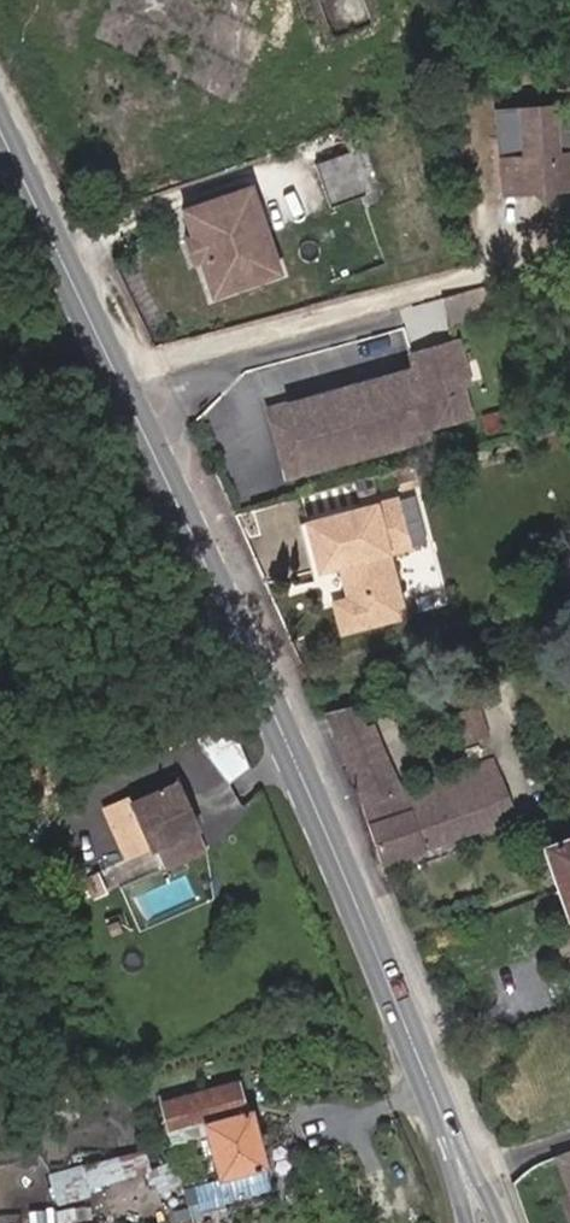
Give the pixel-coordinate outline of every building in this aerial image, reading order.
[(495,204),(552,200),(551,176),(569,175),(569,127),(569,116),(489,123),(495,204)] [(352,143),(318,155),(340,220),(373,209),(352,143)] [(551,176),(552,200),(569,199),(569,175),(551,176)] [(264,227),(276,223),(267,195),(199,214),(206,242),(210,241),(217,265),(213,266),(222,293),(278,277),(277,273),(281,266),(278,255),(270,250),(264,227)] [(278,277),(222,293),(224,303),(293,282),(276,223),(264,227),(270,250),(278,255),(281,266),(277,273),(278,277)] [(217,265),(210,241),(206,242),(199,245),(206,268),(213,266),(217,265)] [(452,358),(405,370),(409,384),(262,422),(279,489),(427,451),(425,441),(462,431),(454,401),(450,382),(458,380),(452,358)] [(458,380),(450,382),(454,401),(463,398),(458,380)] [(401,500),(410,543),(428,539),(419,496),(401,500)] [(396,504),(307,527),(319,576),(340,570),(348,604),(335,608),(341,637),(404,622),(389,558),(409,553),(396,504)] [(463,740),(489,732),(483,706),(455,715),(463,740)] [(368,708),(328,720),(338,734),(374,724),(368,708)] [(384,749),(374,724),(338,734),(349,762),(384,749)] [(448,759),(437,725),(422,731),(433,765),(448,759)] [(402,791),(384,749),(349,762),(365,804),(402,791)] [(494,780),(503,777),(499,760),(488,763),(494,780)] [(378,860),(516,817),(503,777),(494,780),(488,763),(402,791),(365,804),(361,805),(378,860)] [(163,860),(199,845),(171,780),(148,790),(145,783),(136,786),(139,794),(126,799),(147,847),(155,843),(163,860)] [(147,847),(126,799),(104,809),(124,857),(147,847)] [(562,894),(569,891),(569,837),(544,846),(562,894)] [(133,879),(160,869),(153,849),(126,859),(133,879)] [(562,894),(569,915),(569,891),(562,894)] [(222,1177),(268,1166),(253,1110),(247,1112),(238,1077),(159,1097),(169,1131),(206,1122),(210,1135),(222,1177)] [(171,1144),(210,1135),(206,1122),(169,1131),(171,1144)] [(140,1146),(47,1174),(54,1200),(148,1172),(140,1146)] [(227,1199),(273,1188),(268,1166),(222,1177),(227,1199)]
